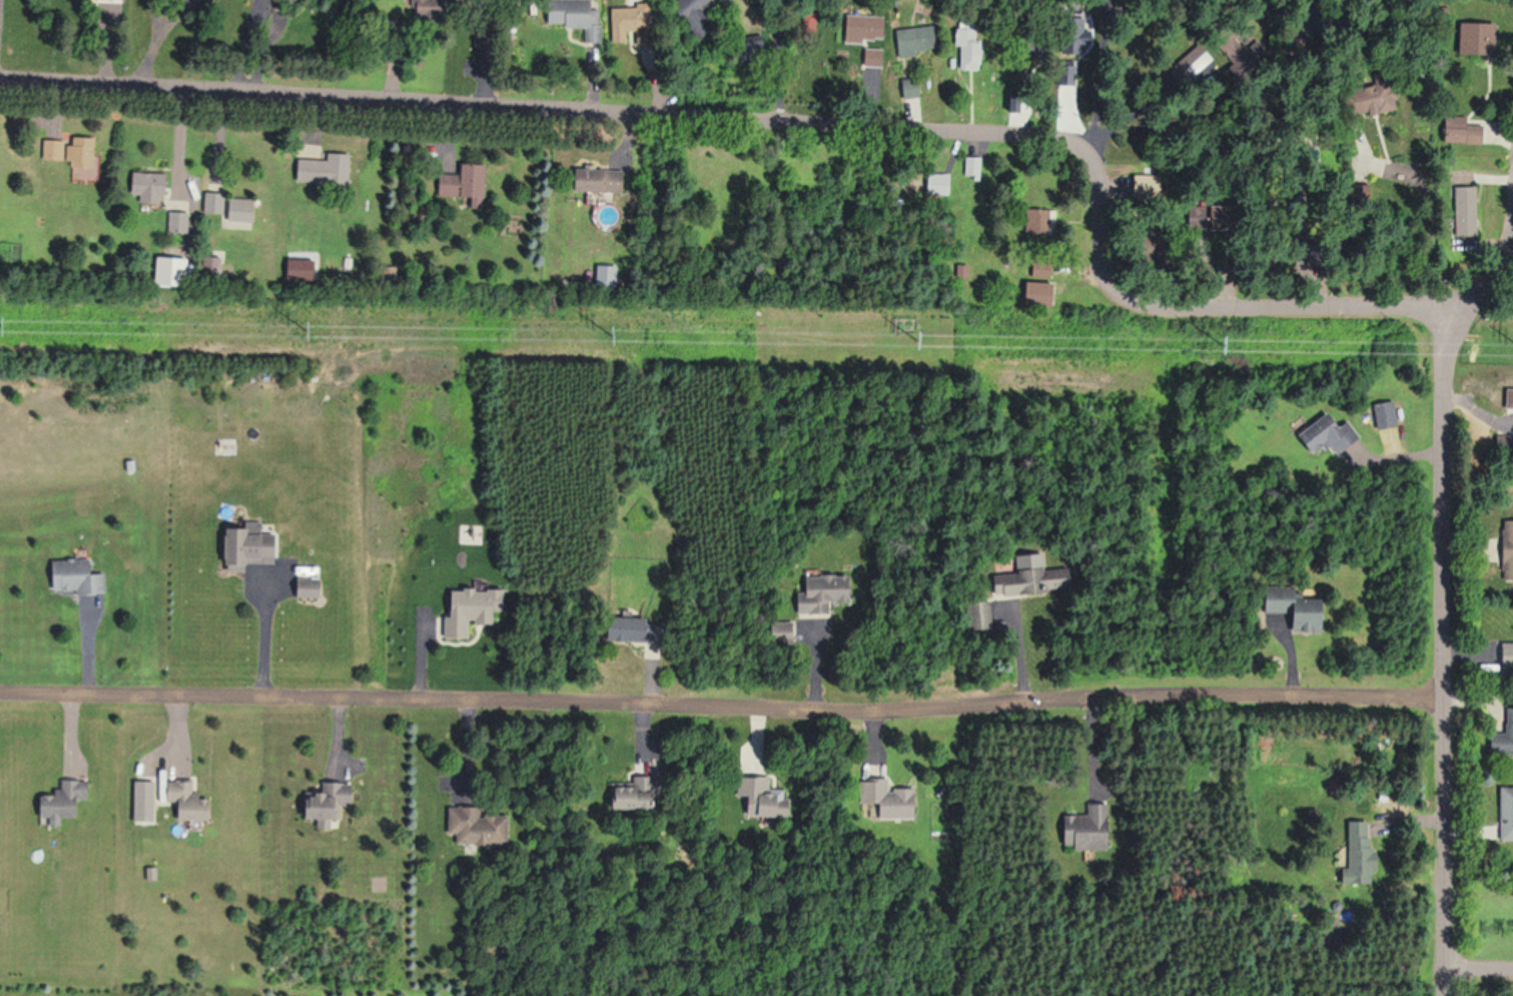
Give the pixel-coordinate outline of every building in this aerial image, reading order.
[(723,28),(713,10),(729,0),(682,0),(679,1),(702,40),(723,28)] [(615,9),(615,45),(630,45),(630,32),(640,33),(640,46),(654,46),(654,9),(615,9)] [(605,24),(600,23),(601,13),(553,11),(552,27),(587,28),(586,43),(604,44),(605,24)] [(895,17),(857,17),(857,41),(895,41),(895,17)] [(924,58),(924,52),(934,52),(934,31),(907,31),(907,58),(924,58)] [(1207,62),(1194,46),(1170,66),(1182,82),(1207,62)] [(909,98),(925,98),(925,82),(909,82),(909,98)] [(1354,114),(1391,111),(1389,85),(1331,90),(1334,126),(1355,125),(1354,114)] [(100,138),(72,137),(72,141),(47,140),(46,160),(75,161),(75,178),(99,179),(100,138)] [(301,158),(300,182),(353,184),(355,154),(333,154),(332,160),(301,158)] [(490,165),(467,164),(466,175),(444,175),(443,198),(476,199),(475,208),(489,208),(490,165)] [(1150,166),(1133,164),(1132,173),(1148,175),(1150,166)] [(581,170),(581,192),(627,192),(627,170),(581,170)] [(165,194),(172,194),(172,174),(138,174),(138,195),(146,195),(146,204),(165,204),(165,194)] [(954,176),(929,176),(929,195),(954,195),(954,176)] [(1452,234),(1472,234),(1472,187),(1452,187),(1452,234)] [(228,193),(207,193),(207,214),(228,214),(228,193)] [(232,222),(259,222),(259,211),(248,211),(248,202),(232,202),(232,222)] [(192,233),(192,212),(174,212),(174,233),(192,233)] [(1018,307),(1045,307),(1045,283),(1018,283),(1018,307)] [(1396,426),(1391,401),(1369,405),(1374,430),(1396,426)] [(1344,420),(1331,429),(1321,414),(1290,434),(1305,456),(1326,442),(1334,455),(1357,439),(1344,420)] [(1498,522),(1498,582),(1512,582),(1512,522),(1498,522)] [(229,530),(230,567),(285,566),(285,547),(271,548),(270,524),(251,524),(251,529),(229,530)] [(56,593),(100,593),(100,560),(56,560),(56,593)] [(1035,567),(1014,568),(1015,582),(986,583),(986,595),(1036,593),(1035,567)] [(788,612),(823,612),(823,603),(847,603),(846,574),(795,575),(795,595),(788,595),(788,612)] [(985,601),(966,601),(966,627),(985,627),(985,601)] [(598,641),(654,641),(654,615),(598,616),(598,641)] [(1499,643),(1499,675),(1512,675),(1512,643),(1499,643)] [(1504,707),(1504,733),(1487,733),(1487,753),(1512,754),(1512,708),(1504,707)] [(198,781),(173,780),(173,773),(164,773),(163,801),(185,802),(185,819),(215,820),(216,796),(197,796),(198,781)] [(654,808),(654,775),(626,775),(626,783),(599,783),(599,808),(654,808)] [(734,776),(734,815),(775,815),(775,788),(767,788),(767,776),(734,776)] [(872,819),(913,818),(912,788),(883,788),(883,778),(854,779),(855,802),(871,802),(872,819)] [(84,817),(84,800),(94,801),(94,780),(62,779),(62,795),(45,795),(44,817),(84,817)] [(350,782),(316,780),(314,817),(346,819),(347,805),(360,806),(361,793),(350,793),(350,782)] [(1512,841),(1512,786),(1497,786),(1497,841),(1512,841)] [(1107,803),(1084,803),(1084,815),(1058,815),(1058,846),(1069,846),(1069,850),(1107,850),(1107,803)] [(440,809),(439,834),(449,834),(449,844),(499,845),(500,810),(440,809)] [(1343,884),(1367,884),(1367,821),(1343,821),(1343,884)]
